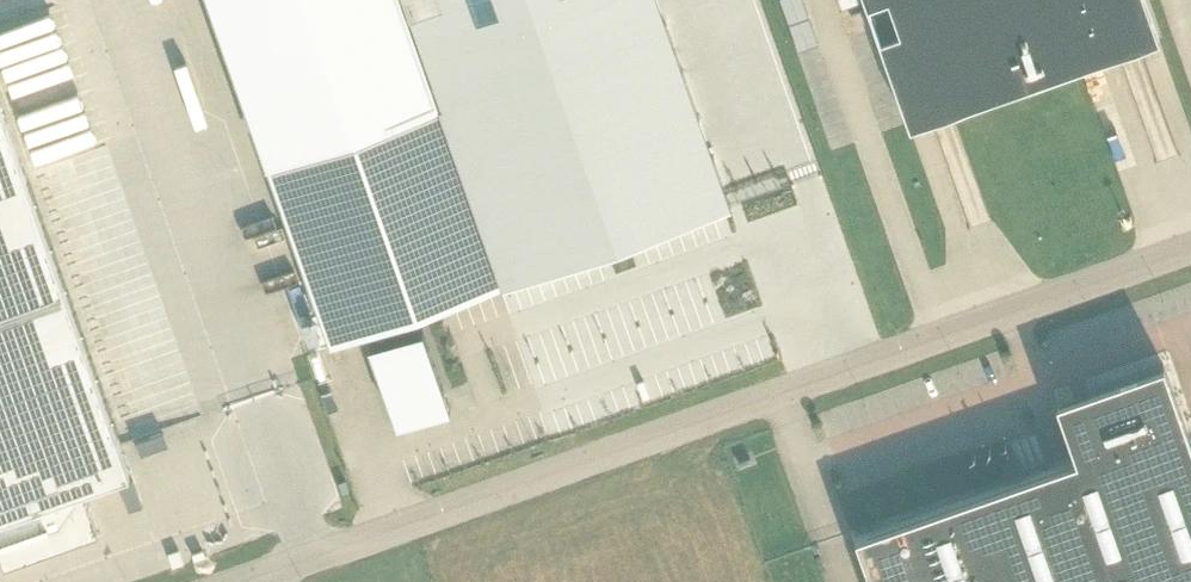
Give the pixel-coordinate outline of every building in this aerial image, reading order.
[(334,345),(388,326),(393,339),(370,347),(398,426),(452,407),(535,377),(507,299),(425,328),(403,336),(398,322),(502,286),(727,206),(655,0),(212,0),(334,345)] [(910,127),(1160,39),(1146,0),(865,0),(910,127)] [(5,565),(99,532),(83,487),(130,470),(0,101),(0,552),(5,565)] [(1163,363),(1088,390),(1090,397),(1059,408),(1076,457),(856,535),(872,581),(1190,581),(1190,443),(1163,363)]
